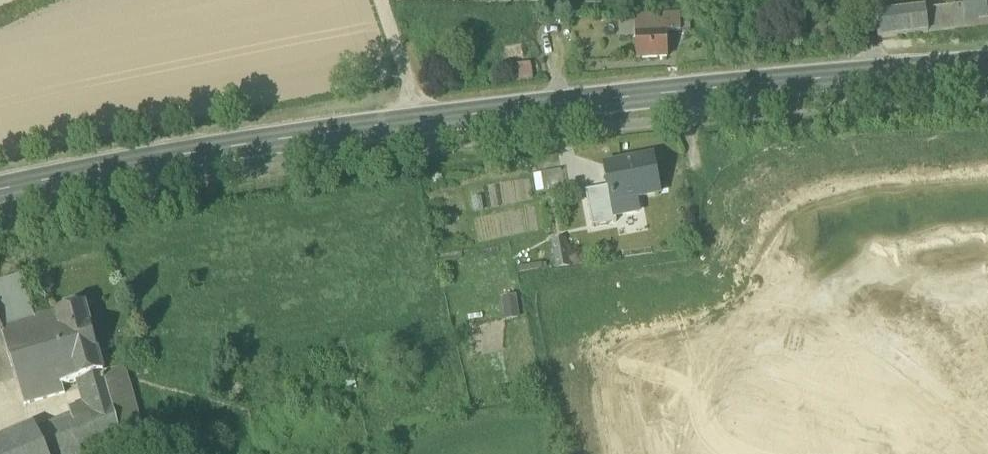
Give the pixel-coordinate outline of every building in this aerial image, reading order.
[(964,3),(925,8),(877,14),(880,40),(881,40),(929,34),(967,28),(987,25),(987,0),(964,0),(964,3)] [(680,15),(666,16),(667,32),(679,31),(681,32),(680,15)] [(668,57),(667,32),(666,16),(636,17),(636,37),(637,58),(652,58),(668,57)] [(636,37),(636,17),(618,18),(619,37),(636,37)] [(531,62),(510,64),(513,83),(533,80),(531,62)] [(609,186),(615,216),(616,216),(639,212),(636,198),(660,194),(653,156),(605,165),(609,186)] [(561,169),(533,174),(536,192),(564,187),(561,169)] [(609,186),(585,191),(592,227),(617,222),(616,216),(615,216),(609,186)] [(552,240),(557,268),(570,266),(565,238),(552,240)] [(4,340),(24,404),(25,404),(65,393),(63,386),(62,386),(36,319),(23,280),(22,277),(0,284),(0,329),(4,340)] [(517,294),(503,295),(504,317),(518,317),(517,294)] [(36,319),(62,386),(63,386),(83,380),(104,374),(85,305),(36,319)] [(105,378),(120,432),(142,423),(124,369),(104,374),(105,378)] [(83,380),(85,385),(105,378),(104,374),(83,380)] [(105,378),(85,385),(93,414),(73,422),(72,417),(37,430),(48,453),(82,453),(83,453),(81,447),(120,432),(105,378)] [(37,430),(35,424),(0,438),(0,453),(48,453),(37,430)]
